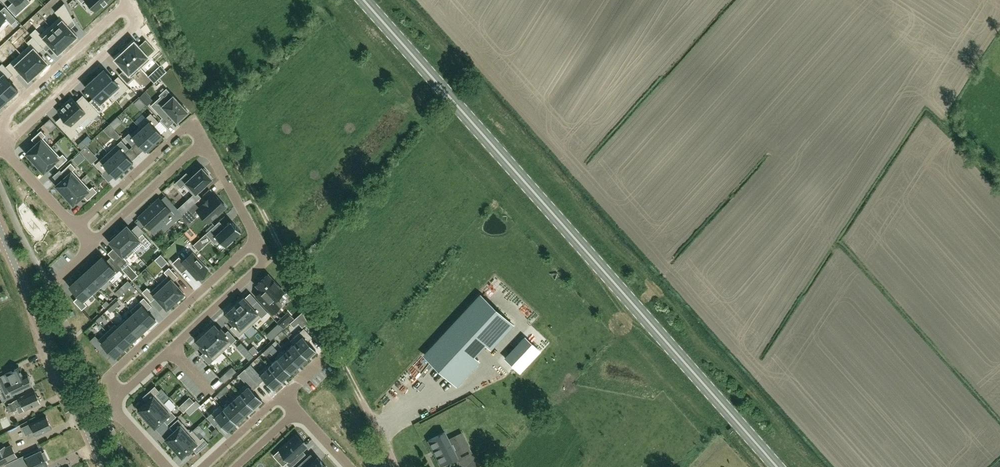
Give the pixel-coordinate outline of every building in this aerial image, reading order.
[(11,0),(6,5),(14,14),(20,9),(15,3),(18,0),(11,0)] [(103,5),(107,1),(108,0),(86,0),(96,11),(103,5)] [(59,17),(50,26),(67,45),(67,44),(70,41),(72,43),(77,38),(76,36),(77,36),(76,35),(70,29),(67,25),(73,20),(64,3),(55,12),(59,17)] [(5,17),(11,24),(17,19),(5,6),(0,10),(0,22),(5,17)] [(36,28),(30,34),(33,37),(43,48),(48,43),(51,46),(57,53),(57,54),(58,53),(60,54),(65,49),(64,48),(67,45),(50,26),(41,34),(36,28)] [(30,45),(21,53),(38,71),(47,63),(38,52),(43,48),(33,37),(27,42),(30,45)] [(125,50),(124,50),(141,68),(150,59),(148,57),(155,50),(146,39),(138,46),(134,42),(135,42),(134,41),(133,42),(134,42),(125,50)] [(132,76),(141,68),(124,50),(115,59),(115,58),(115,59),(115,60),(115,59),(124,69),(119,74),(127,83),(133,78),(132,76)] [(21,53),(6,67),(13,74),(15,76),(20,72),(28,80),(38,71),(21,53)] [(8,99),(10,97),(11,98),(17,93),(16,91),(18,90),(8,79),(13,74),(6,67),(2,63),(0,65),(0,90),(8,99)] [(104,69),(94,78),(111,96),(110,96),(115,100),(129,87),(118,76),(114,80),(104,69)] [(94,78),(85,87),(94,97),(89,102),(99,113),(105,107),(102,104),(110,96),(111,96),(94,78)] [(0,106),(2,107),(7,102),(6,100),(8,99),(0,90),(0,106)] [(139,97),(147,105),(152,100),(145,92),(139,97)] [(188,111),(171,93),(164,100),(160,96),(151,105),(162,118),(168,112),(177,122),(188,111)] [(69,101),(65,105),(82,123),(88,117),(91,120),(99,113),(89,102),(84,96),(76,103),(75,102),(72,98),(69,101)] [(62,116),(56,122),(71,139),(78,132),(75,129),(82,123),(65,105),(61,108),(58,111),(62,116)] [(159,122),(151,113),(146,117),(147,119),(139,127),(154,143),(163,135),(154,126),(159,122)] [(154,143),(139,127),(131,134),(129,132),(124,137),(132,146),(137,142),(145,151),(154,143)] [(51,147),(44,139),(47,137),(41,130),(31,139),(36,144),(26,153),(35,162),(51,147)] [(120,136),(115,131),(112,134),(117,139),(120,136)] [(129,149),(121,140),(108,152),(124,170),(133,162),(125,153),(129,149)] [(81,149),(86,145),(82,141),(77,145),(81,149)] [(80,151),(84,155),(90,150),(86,146),(80,151)] [(51,147),(35,162),(44,172),(53,163),(58,168),(67,159),(63,154),(60,156),(51,147)] [(124,170),(108,152),(95,164),(103,173),(107,169),(114,176),(115,178),(124,170)] [(61,171),(66,176),(56,185),(65,195),(81,179),(73,170),(75,168),(71,163),(61,171)] [(202,168),(191,178),(186,173),(176,182),(181,188),(184,184),(193,195),(211,178),(207,174),(209,173),(204,168),(203,169),(202,168)] [(81,179),(65,195),(73,204),(83,195),(88,200),(97,191),(92,186),(90,189),(81,179)] [(195,203),(182,215),(185,221),(189,228),(202,216),(203,217),(208,223),(210,221),(226,207),(215,194),(209,199),(208,199),(203,204),(203,205),(200,208),(195,203)] [(166,223),(174,215),(159,199),(139,217),(150,229),(154,233),(166,223)] [(230,221),(223,228),(217,223),(206,233),(215,243),(219,240),(225,246),(226,245),(228,246),(233,241),(232,239),(240,232),(241,231),(231,220),(230,221)] [(118,234),(134,252),(143,244),(146,247),(151,243),(142,233),(138,238),(127,226),(118,234)] [(109,242),(121,254),(114,260),(122,269),(129,263),(125,259),(134,252),(118,234),(116,235),(115,234),(110,239),(111,240),(109,242)] [(182,272),(187,268),(197,279),(207,269),(192,253),(183,262),(179,257),(173,263),(182,272)] [(102,256),(94,264),(107,278),(108,280),(117,272),(102,256)] [(107,278),(94,264),(86,271),(99,285),(107,278)] [(159,283),(175,301),(184,293),(173,281),(178,277),(169,267),(164,272),(168,275),(159,283)] [(99,285),(86,271),(78,279),(93,294),(101,287),(99,285)] [(284,292),(267,275),(256,285),(262,290),(256,295),(260,300),(273,314),(282,305),(276,299),(284,292)] [(93,294),(78,279),(69,287),(78,296),(84,302),(93,294)] [(175,301),(159,283),(151,291),(147,287),(142,292),(151,301),(156,297),(166,309),(175,301)] [(78,296),(74,301),(82,310),(87,305),(84,302),(78,296)] [(506,319),(481,296),(425,355),(456,384),(478,361),(472,356),(506,319)] [(144,297),(139,301),(147,310),(152,306),(144,297)] [(244,297),(234,305),(252,324),(261,316),(262,317),(268,312),(258,302),(253,307),(244,297)] [(130,310),(133,313),(134,313),(147,327),(155,319),(147,310),(139,301),(130,310)] [(252,324),(234,305),(225,313),(230,319),(228,320),(233,325),(230,328),(238,337),(252,324)] [(290,323),(294,327),(298,323),(302,327),(308,322),(302,312),(290,323)] [(134,313),(133,313),(126,320),(139,334),(147,327),(134,313)] [(283,328),(290,322),(284,315),(277,322),(283,328)] [(126,320),(125,318),(117,325),(116,326),(131,342),(139,334),(126,320)] [(116,326),(117,325),(115,324),(107,331),(123,349),(131,342),(116,326)] [(205,332),(223,351),(236,339),(228,330),(225,332),(220,327),(219,329),(214,324),(205,332)] [(304,328),(290,340),(293,344),(294,343),(307,358),(316,350),(307,341),(312,337),(304,328)] [(123,349),(107,331),(98,339),(114,357),(123,349)] [(209,364),(223,351),(205,332),(196,341),(200,346),(199,347),(204,352),(201,355),(209,364)] [(520,372),(540,351),(525,337),(505,358),(520,372)] [(236,347),(249,360),(254,356),(241,342),(236,347)] [(286,351),(285,351),(298,366),(307,358),(294,343),(293,344),(286,351)] [(249,350),(253,355),(258,351),(253,346),(249,350)] [(284,349),(275,357),(276,359),(277,359),(290,373),(298,366),(285,351),(286,351),(284,349)] [(269,366),(268,366),(282,381),(290,373),(277,359),(269,366)] [(282,381),(268,366),(269,366),(267,364),(258,373),(264,379),(273,389),(282,381)] [(374,369),(378,377),(383,374),(379,366),(374,369)] [(0,376),(0,381),(5,391),(1,392),(5,400),(14,396),(12,394),(32,385),(32,383),(32,382),(29,376),(28,376),(27,374),(24,376),(19,367),(4,375),(0,376)] [(244,369),(239,374),(247,383),(252,389),(258,384),(244,369)] [(253,378),(259,384),(264,379),(258,373),(253,378)] [(247,383),(238,392),(239,393),(240,393),(253,408),(262,399),(252,389),(247,383)] [(137,410),(146,419),(164,403),(156,394),(159,391),(155,386),(142,397),(146,401),(137,410)] [(40,402),(41,400),(39,397),(38,397),(35,390),(19,397),(20,398),(9,403),(9,404),(7,405),(9,411),(12,410),(18,408),(17,406),(22,404),(25,409),(40,403),(40,402)] [(253,408),(240,393),(239,393),(231,401),(245,415),(253,408)] [(236,423),(245,415),(231,401),(223,408),(236,423)] [(164,403),(146,419),(154,428),(163,420),(167,424),(176,416),(164,403)] [(215,426),(219,422),(227,431),(236,423),(223,408),(220,405),(207,417),(215,426)] [(31,424),(22,428),(26,435),(34,431),(36,436),(52,428),(46,416),(30,423),(31,424)] [(191,432),(190,432),(178,418),(169,426),(173,431),(165,439),(173,448),(191,432)] [(215,436),(220,432),(216,428),(211,432),(215,436)] [(190,432),(191,432),(173,448),(182,457),(187,453),(188,454),(193,450),(197,453),(208,443),(203,437),(200,439),(192,430),(190,432)] [(448,439),(445,432),(429,440),(441,465),(456,457),(458,461),(466,457),(455,436),(448,439)] [(307,446),(296,434),(279,450),(289,460),(286,463),(289,466),(291,466),(306,454),(302,450),(307,446)] [(16,457),(11,446),(5,449),(4,447),(0,449),(0,465),(16,457)] [(40,450),(19,461),(17,457),(3,464),(1,466),(0,466),(20,466),(29,463),(31,466),(43,466),(47,465),(40,450)] [(476,456),(466,466),(477,466),(482,462),(476,456)] [(317,458),(316,459),(312,463),(308,458),(299,466),(326,466),(317,458)]
